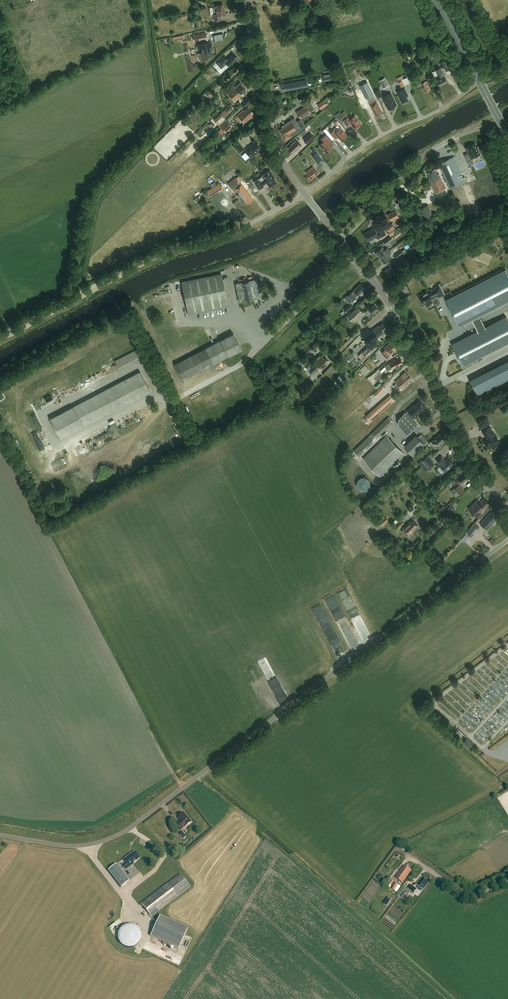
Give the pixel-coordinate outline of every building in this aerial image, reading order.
[(215,7),(212,7),(214,14),(213,14),(214,21),(221,20),(220,16),(226,15),(225,10),(224,10),(223,4),(215,6),(215,7)] [(295,9),(296,12),(293,12),(294,21),(302,19),(300,11),(299,11),(299,9),(295,9)] [(193,35),(195,41),(200,40),(201,39),(201,40),(206,39),(205,33),(193,35)] [(208,56),(213,55),(211,49),(212,49),(210,41),(197,44),(198,48),(201,48),(202,52),(197,53),(199,58),(201,62),(208,56)] [(220,60),(216,64),(220,67),(221,69),(227,63),(229,66),(238,58),(233,53),(227,58),(224,55),(219,60),(220,60)] [(442,62),(446,71),(451,69),(446,60),(442,62)] [(437,80),(440,86),(448,82),(441,67),(436,70),(438,75),(441,74),(442,76),(438,77),(439,79),(437,80)] [(385,78),(379,81),(383,88),(388,86),(385,78)] [(307,86),(306,80),(282,85),(283,91),(307,86)] [(428,83),(430,83),(428,80),(420,84),(424,92),(430,88),(428,83)] [(243,95),(241,94),(247,89),(241,83),(235,88),(234,86),(226,93),(235,102),(243,95)] [(397,92),(402,102),(408,100),(406,94),(407,93),(405,88),(397,92)] [(387,105),(389,109),(396,105),(391,94),(383,97),(380,90),(375,92),(378,98),(382,96),(386,106),(387,105)] [(376,99),(369,102),(376,116),(382,112),(376,99)] [(318,105),(321,110),(328,105),(324,100),(318,105)] [(230,104),(214,120),(217,123),(219,126),(226,119),(224,117),(228,113),(228,114),(234,108),(230,104)] [(301,119),(311,112),(314,109),(311,105),(308,107),(307,105),(297,112),(301,119),(297,122),(295,118),(282,127),(283,128),(280,131),(286,140),(299,132),(302,129),(306,126),(301,119)] [(243,111),(238,116),(235,118),(240,123),(242,121),(245,124),(254,115),(252,113),(253,113),(249,108),(244,112),(243,111)] [(351,124),(355,129),(362,124),(355,116),(350,120),(348,117),(344,121),(348,126),(351,124)] [(221,128),(225,132),(232,126),(228,121),(221,128)] [(335,130),(330,133),(335,138),(338,136),(342,141),(348,136),(341,128),(336,132),(335,130)] [(304,139),(308,144),(315,137),(311,133),(304,139)] [(323,138),(325,140),(319,145),(323,149),(327,154),(333,149),(329,143),(331,141),(326,135),(323,138)] [(292,146),(289,149),(293,154),(295,151),(296,152),(302,146),(297,141),(291,146),(292,146)] [(239,153),(244,149),(238,142),(233,146),(239,153)] [(246,152),(242,156),(246,161),(250,157),(252,158),(256,154),(255,153),(261,148),(256,142),(250,147),(249,147),(245,151),(246,152)] [(466,148),(470,156),(466,158),(469,165),(473,163),(471,158),(479,154),(476,147),(476,145),(474,144),(472,145),(472,146),(466,148)] [(312,156),(318,163),(322,160),(317,152),(312,156)] [(450,189),(466,182),(454,157),(438,164),(450,189)] [(313,167),(306,173),(311,179),(319,174),(313,167)] [(430,178),(429,179),(435,193),(445,188),(439,174),(438,175),(435,169),(427,172),(430,178)] [(270,170),(261,175),(262,177),(259,179),(254,182),(258,189),(263,186),(261,182),(264,180),(269,187),(277,182),(274,178),(275,178),(270,170)] [(236,178),(228,184),(232,189),(240,183),(243,180),(239,176),(236,178)] [(245,201),(247,203),(253,199),(241,184),(236,189),(242,197),(240,199),(243,202),(245,201)] [(220,190),(217,185),(207,191),(210,196),(220,190)] [(440,198),(443,204),(451,201),(449,195),(440,198)] [(421,208),(426,219),(433,216),(428,205),(421,208)] [(202,206),(193,211),(195,214),(204,210),(202,206)] [(395,210),(388,214),(391,221),(393,219),(394,221),(399,218),(395,210)] [(389,233),(395,229),(392,223),(386,226),(389,233)] [(375,228),(365,234),(369,241),(377,237),(378,239),(386,235),(383,229),(377,233),(375,228)] [(391,236),(384,241),(386,244),(393,239),(391,236)] [(382,247),(375,252),(379,258),(389,251),(387,248),(385,250),(382,247)] [(389,251),(379,258),(384,264),(391,258),(389,255),(391,253),(389,251)] [(395,264),(384,271),(388,277),(406,264),(403,261),(397,266),(395,264)] [(430,268),(423,271),(425,277),(432,274),(430,268)] [(460,327),(473,321),(478,332),(486,328),(480,317),(507,303),(507,275),(506,270),(446,300),(460,327)] [(182,282),(188,316),(228,307),(221,274),(182,282)] [(256,280),(236,284),(239,302),(260,298),(256,280)] [(351,293),(348,296),(352,301),(355,297),(358,295),(365,289),(363,287),(363,286),(362,285),(361,285),(360,284),(354,290),(354,291),(351,293)] [(431,290),(419,296),(422,302),(425,301),(426,305),(427,307),(431,305),(430,303),(432,302),(431,300),(434,298),(439,296),(439,297),(444,295),(439,286),(435,288),(435,289),(432,291),(431,290)] [(350,303),(344,309),(347,312),(353,307),(350,303)] [(373,314),(379,309),(376,306),(376,305),(375,303),(371,306),(370,305),(367,308),(368,309),(364,312),(369,317),(372,314),(373,314)] [(358,307),(347,316),(353,322),(363,313),(358,307)] [(452,345),(463,366),(507,343),(507,321),(506,317),(486,328),(478,332),(452,345)] [(379,326),(370,332),(376,339),(384,333),(385,334),(389,331),(383,323),(379,326)] [(205,348),(174,364),(182,380),(214,364),(242,349),(233,333),(205,348)] [(389,344),(384,348),(386,350),(382,353),(387,358),(396,350),(396,349),(399,346),(394,341),(390,345),(389,344)] [(370,346),(358,356),(363,362),(375,351),(370,346)] [(137,348),(114,361),(118,368),(140,355),(137,348)] [(327,362),(329,361),(325,358),(324,359),(323,358),(316,364),(309,371),(313,375),(320,368),(321,370),(328,363),(327,362)] [(402,361),(401,360),(400,358),(396,360),(393,361),(393,362),(387,365),(385,366),(388,371),(390,370),(395,367),(396,369),(400,367),(399,365),(403,363),(402,363),(402,361)] [(471,381),(478,394),(507,379),(507,362),(471,381)] [(365,365),(360,370),(364,374),(369,370),(365,365)] [(50,419),(60,438),(151,391),(140,372),(50,419)] [(409,379),(411,378),(405,372),(401,376),(395,382),(402,390),(407,385),(410,382),(409,381),(410,380),(409,379)] [(336,378),(341,383),(347,378),(342,373),(336,378)] [(375,387),(379,383),(371,375),(368,378),(375,387)] [(276,382),(280,389),(285,387),(282,380),(276,382)] [(382,385),(374,393),(377,397),(385,388),(382,385)] [(368,423),(395,401),(390,394),(365,415),(367,417),(365,419),(368,423)] [(408,411),(413,416),(415,415),(416,416),(421,412),(420,411),(425,407),(420,401),(415,405),(414,405),(408,411)] [(399,424),(407,434),(417,425),(405,413),(399,419),(399,424)] [(389,417),(372,433),(354,451),(359,456),(374,442),(372,440),(375,437),(377,438),(393,422),(389,417)] [(484,442),(485,443),(484,445),(486,447),(487,447),(488,449),(492,446),(494,449),(498,447),(496,444),(500,442),(495,434),(494,435),(490,427),(483,432),(488,440),(484,442)] [(431,442),(428,444),(430,447),(433,444),(434,446),(436,444),(437,445),(440,442),(441,443),(446,438),(442,433),(437,438),(437,437),(431,442)] [(404,446),(413,457),(428,442),(422,435),(419,437),(417,435),(404,446)] [(363,459),(381,478),(405,455),(387,436),(363,459)] [(422,460),(429,468),(435,463),(427,455),(422,460)] [(441,466),(441,467),(446,472),(454,464),(448,459),(446,461),(441,456),(437,461),(441,466)] [(459,478),(455,481),(457,484),(461,481),(462,482),(464,481),(464,482),(466,481),(465,480),(469,477),(466,473),(459,477),(459,478)] [(365,477),(364,477),(363,477),(362,478),(361,478),(360,479),(359,480),(358,481),(358,482),(357,483),(357,484),(357,485),(358,487),(358,488),(359,489),(360,489),(361,490),(362,491),(363,491),(364,491),(365,491),(366,491),(368,490),(369,489),(370,488),(371,487),(371,485),(371,484),(371,483),(371,482),(370,481),(369,480),(369,479),(368,478),(366,478),(365,477)] [(454,488),(450,491),(456,498),(459,495),(465,490),(459,484),(454,488)] [(486,508),(489,504),(483,498),(479,503),(476,500),(468,509),(477,518),(486,508)] [(484,521),(480,525),(487,530),(490,526),(496,520),(495,519),(496,518),(498,516),(494,512),(492,514),(491,513),(484,521)] [(378,521),(383,526),(389,520),(384,516),(378,521)] [(399,529),(404,523),(401,520),(395,525),(399,529)] [(402,531),(402,532),(406,536),(407,536),(409,535),(416,529),(415,528),(418,526),(413,521),(411,523),(410,522),(403,529),(404,529),(402,531)] [(441,523),(430,534),(434,538),(445,526),(441,523)] [(475,524),(467,532),(472,537),(479,528),(475,524)] [(467,737),(463,742),(469,747),(473,742),(467,737)] [(177,817),(180,821),(179,822),(176,824),(180,830),(184,826),(185,827),(191,822),(183,812),(177,817)] [(132,863),(139,858),(134,851),(129,855),(124,859),(126,862),(122,864),(126,869),(133,864),(132,863)] [(116,864),(108,871),(120,887),(128,881),(116,864)] [(401,870),(395,878),(402,882),(411,870),(405,866),(402,871),(401,870)] [(190,887),(180,874),(141,904),(151,917),(190,887)] [(427,884),(426,883),(427,881),(422,877),(416,885),(423,890),(427,884)] [(414,893),(417,889),(412,885),(409,889),(407,888),(401,896),(403,898),(407,894),(408,895),(411,891),(414,893)] [(160,916),(151,936),(179,948),(188,928),(160,916)] [(131,925),(129,925),(128,925),(126,925),(124,926),(123,926),(122,927),(120,929),(119,930),(119,931),(118,933),(118,935),(118,936),(118,938),(118,940),(119,941),(119,943),(120,944),(122,945),(123,946),(124,947),(126,948),(128,948),(129,948),(131,948),(133,948),(134,947),(136,946),(137,945),(138,944),(139,943),(140,941),(141,940),(141,938),(141,936),(141,935),(141,933),(140,931),(139,930),(138,929),(137,927),(136,926),(134,926),(133,925),(131,925)]
